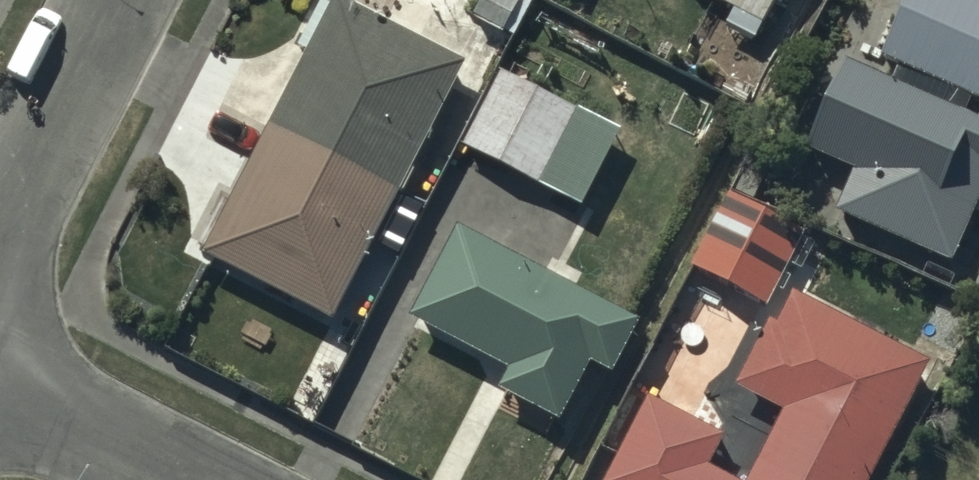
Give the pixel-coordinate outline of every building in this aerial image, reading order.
[(529,0),(490,0),(477,24),(514,44),(536,4),(529,0)] [(767,0),(714,0),(713,1),(766,28),(778,5),(767,0)] [(978,0),(918,0),(888,66),(978,106),(978,0)] [(468,73),(339,8),(209,263),(337,329),(468,73)] [(848,68),(808,160),(856,181),(838,222),(954,272),(978,214),(978,125),(848,68)] [(577,117),(504,80),(467,152),(540,189),(577,117)] [(807,242),(734,205),(697,279),(770,315),(807,242)] [(644,331),(462,237),(413,330),(513,382),(503,401),(566,433),(597,374),(617,384),(644,331)] [(800,307),(786,335),(777,331),(741,399),(790,424),(761,479),(878,479),(933,375),(800,307)] [(728,449),(653,411),(617,479),(713,479),(728,449)]
